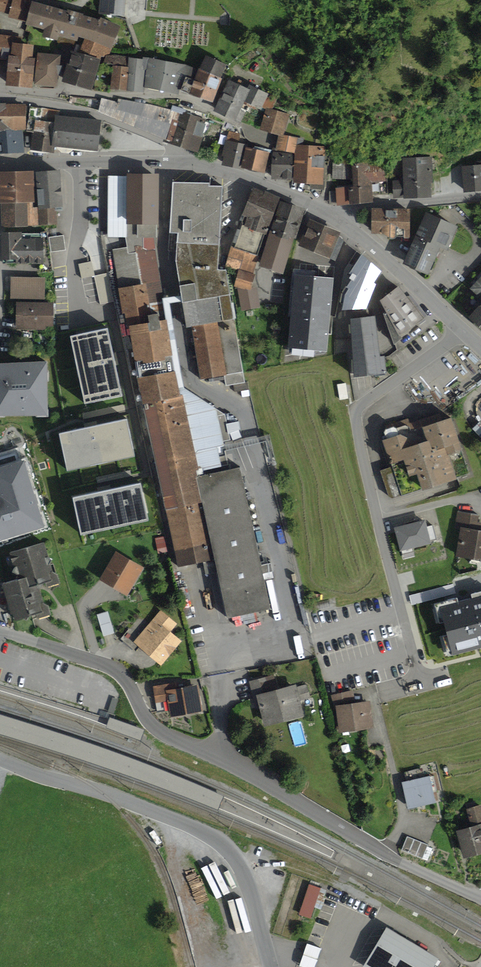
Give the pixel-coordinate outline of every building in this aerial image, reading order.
[(9,15),(13,0),(0,0),(0,12),(9,15)] [(24,0),(13,0),(9,15),(8,18),(27,23),(32,2),(24,0)] [(99,13),(125,16),(126,0),(100,0),(99,13)] [(70,12),(32,2),(27,23),(26,26),(44,31),(42,37),(58,42),(59,37),(78,42),(79,38),(85,39),(79,53),(101,60),(105,61),(106,56),(110,55),(121,26),(101,18),(100,21),(84,16),(84,15),(70,11),(70,12)] [(8,62),(9,56),(11,56),(11,49),(8,36),(0,35),(0,61),(8,62)] [(9,56),(8,62),(6,86),(33,88),(35,59),(33,59),(35,46),(12,44),(11,49),(11,56),(9,56)] [(79,53),(72,51),(62,82),(92,91),(101,60),(79,53)] [(61,56),(38,53),(34,86),(58,88),(59,77),(63,66),(60,66),(61,56)] [(128,67),(129,57),(118,56),(110,55),(106,56),(105,61),(107,65),(113,66),(128,67)] [(200,70),(199,70),(190,95),(213,104),(229,66),(206,56),(200,70)] [(144,60),(129,57),(128,67),(126,91),(144,93),(145,87),(147,71),(143,70),(144,60)] [(143,70),(147,71),(145,87),(179,95),(180,90),(190,94),(199,70),(185,64),(144,58),(144,60),(143,70)] [(128,67),(113,66),(111,90),(126,91),(128,67)] [(248,88),(229,80),(214,111),(236,121),(245,102),(261,110),(263,107),(267,107),(273,109),(278,98),(250,85),(248,88)] [(118,102),(102,99),(99,113),(166,140),(167,139),(176,111),(172,110),(119,99),(118,102)] [(0,104),(0,132),(23,131),(26,131),(26,105),(6,105),(6,103),(0,104)] [(173,105),(172,110),(176,111),(167,139),(173,142),(172,144),(198,154),(208,114),(173,105)] [(42,109),(31,107),(26,132),(32,133),(31,151),(52,153),(53,147),(55,116),(60,116),(61,111),(42,108),(42,109)] [(273,109),(267,107),(260,130),(279,136),(284,137),(284,135),(290,114),(273,109)] [(60,116),(55,116),(53,147),(98,152),(101,121),(60,116)] [(23,131),(0,132),(0,155),(25,153),(23,131)] [(239,132),(229,131),(223,165),(241,169),(241,168),(246,147),(246,145),(242,144),(243,141),(240,140),(241,135),(239,132)] [(284,135),(284,137),(279,136),(276,151),(296,154),(296,145),(305,145),(305,139),(284,135)] [(325,146),(305,145),(296,145),(296,154),(294,181),(294,183),(311,184),(310,189),(324,190),(325,180),(323,179),(325,146)] [(254,149),(246,147),(241,168),(266,173),(271,150),(254,146),(254,149)] [(296,154),(273,152),(272,180),(294,181),(296,154)] [(433,157),(403,158),(404,181),(394,181),(394,197),(405,197),(405,198),(431,197),(431,184),(434,184),(433,157)] [(349,162),(333,162),(332,179),(348,180),(349,162)] [(384,162),(352,164),(353,187),(336,188),(336,191),(337,203),(337,206),(350,205),(350,206),(374,203),(373,195),(389,195),(387,176),(386,176),(384,162)] [(462,167),(464,193),(480,191),(480,165),(462,167)] [(61,171),(36,173),(38,207),(40,226),(58,224),(57,208),(64,208),(61,171)] [(0,173),(0,205),(1,205),(1,228),(40,226),(38,207),(33,207),(33,203),(35,203),(34,172),(0,173)] [(108,237),(126,238),(127,247),(129,254),(136,253),(135,247),(139,246),(148,251),(156,250),(155,238),(157,238),(157,225),(159,225),(160,175),(127,175),(127,177),(108,177),(108,237)] [(210,184),(173,183),(170,234),(178,234),(176,262),(181,296),(182,302),(187,329),(192,328),(201,380),(224,376),(226,386),(234,385),(235,391),(249,389),(248,383),(246,383),(227,271),(218,271),(224,186),(210,186),(210,184)] [(281,198),(254,189),(242,216),(245,218),(236,248),(232,247),(226,267),(239,271),(234,287),(252,291),(256,274),(254,274),(260,256),(259,255),(266,235),(267,235),(281,198)] [(306,209),(280,201),(271,231),(295,239),(296,240),(306,209)] [(411,209),(372,209),(372,235),(383,235),(390,240),(393,240),(395,240),(397,238),(404,238),(404,239),(410,239),(411,209)] [(415,236),(440,247),(448,250),(459,226),(425,211),(415,236)] [(341,232),(310,219),(299,246),(335,261),(344,240),(339,238),(341,232)] [(295,239),(271,231),(259,267),(283,275),(295,239)] [(22,233),(0,233),(2,260),(3,260),(3,264),(39,264),(39,273),(52,272),(47,232),(41,232),(42,234),(22,234),(22,233)] [(64,235),(49,237),(51,252),(66,250),(64,235)] [(440,247),(415,236),(403,262),(428,273),(440,247)] [(127,247),(113,250),(123,314),(125,314),(127,327),(129,327),(149,324),(148,317),(159,315),(160,322),(172,320),(171,304),(175,304),(182,302),(181,296),(174,297),(165,298),(156,250),(148,251),(139,246),(135,247),(136,253),(129,254),(127,247)] [(374,283),(382,272),(362,255),(349,275),(351,276),(349,279),(352,281),(347,288),(349,290),(345,295),(342,313),(366,313),(377,285),(374,283)] [(95,272),(83,274),(84,280),(96,279),(95,272)] [(333,278),(294,275),(288,347),(327,351),(333,278)] [(46,277),(11,277),(11,299),(46,300),(46,277)] [(470,290),(480,299),(480,277),(470,290)] [(398,287),(380,302),(386,313),(383,314),(394,346),(403,339),(401,338),(424,319),(398,287)] [(16,302),(15,330),(46,331),(46,327),(54,327),(55,302),(16,302)] [(468,318),(480,330),(480,304),(468,318)] [(198,477),(204,476),(203,472),(222,467),(218,447),(225,445),(224,441),(231,440),(225,414),(185,389),(172,320),(160,322),(159,315),(148,317),(149,324),(129,327),(137,379),(177,569),(215,561),(198,477)] [(375,317),(350,320),(355,379),(387,375),(385,357),(381,357),(375,317)] [(106,326),(69,335),(84,403),(121,395),(106,326)] [(0,365),(0,419),(49,416),(46,363),(0,365)] [(126,417),(59,432),(68,471),(135,456),(126,417)] [(386,440),(382,441),(391,468),(380,471),(389,498),(393,499),(469,475),(461,451),(462,451),(452,419),(421,429),(419,420),(397,428),(396,425),(386,428),(387,430),(385,431),(384,434),(386,440)] [(24,462),(0,469),(0,542),(45,528),(24,462)] [(110,470),(111,477),(101,479),(102,483),(133,476),(131,466),(110,470)] [(198,477),(215,561),(226,619),(270,610),(242,468),(204,476),(198,477)] [(141,482),(72,497),(80,534),(148,520),(141,482)] [(460,531),(456,558),(475,561),(480,560),(480,531),(478,531),(480,516),(458,512),(455,530),(460,531)] [(426,520),(394,528),(400,551),(431,544),(430,541),(437,539),(433,525),(428,526),(426,520)] [(167,552),(164,536),(155,538),(158,554),(167,552)] [(17,582),(3,586),(14,623),(46,613),(38,586),(56,581),(45,543),(9,554),(17,582)] [(145,569),(116,552),(99,581),(127,598),(145,569)] [(433,585),(436,596),(457,590),(454,579),(433,585)] [(442,617),(452,652),(455,651),(458,661),(480,654),(480,597),(472,600),(473,604),(459,608),(458,604),(445,608),(448,615),(442,617)] [(108,606),(97,610),(104,631),(115,628),(108,606)] [(161,610),(134,642),(161,665),(182,642),(171,632),(178,624),(161,610)] [(273,675),(249,682),(256,710),(260,709),(265,727),(304,717),(300,701),(311,698),(308,684),(297,687),(296,685),(276,690),(273,675)] [(198,685),(171,690),(170,683),(153,687),(156,703),(168,701),(171,717),(203,712),(198,685)] [(334,707),(336,706),(339,734),(374,729),(371,702),(356,704),(354,690),(331,696),(334,707)] [(407,782),(401,783),(408,810),(437,803),(430,776),(426,777),(424,768),(405,773),(407,782)] [(456,831),(463,860),(480,855),(480,808),(480,806),(466,810),(471,827),(456,831)] [(428,845),(407,836),(402,850),(422,859),(428,845)] [(321,889),(309,884),(298,915),(311,920),(315,908),(322,910),(326,899),(324,898),(325,894),(320,892),(321,889)] [(387,928),(364,966),(435,966),(440,960),(387,928)] [(307,944),(299,966),(300,966),(315,966),(322,949),(307,944)]
